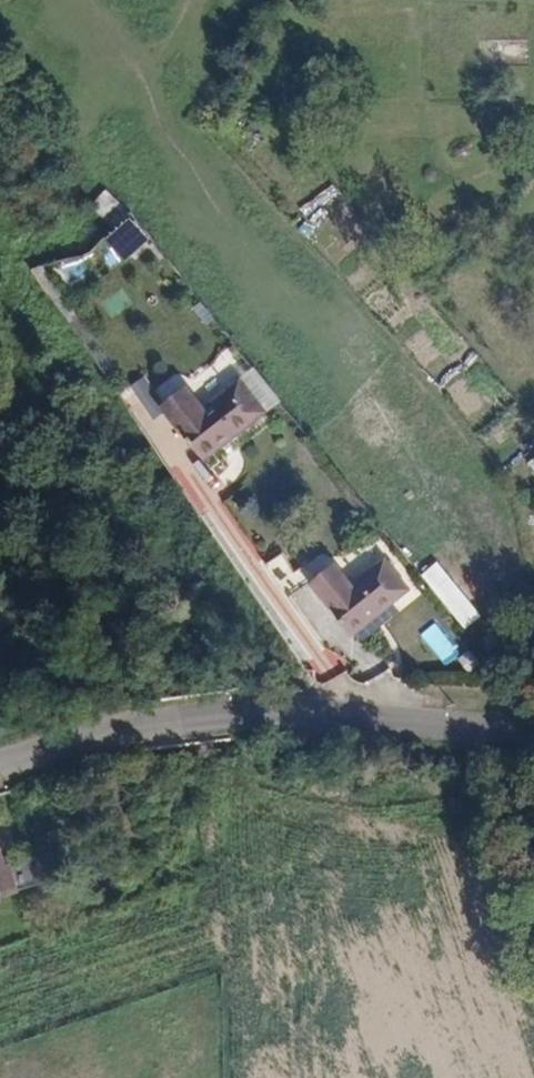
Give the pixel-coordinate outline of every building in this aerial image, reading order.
[(91,208),(108,220),(121,202),(104,190),(91,208)] [(114,237),(131,257),(146,244),(129,224),(114,237)] [(231,382),(182,421),(207,454),(257,416),(231,382)] [(418,575),(465,628),(482,613),(434,560),(418,575)] [(373,566),(329,600),(352,632),(396,597),(373,566)] [(16,889),(9,873),(4,874),(0,862),(0,894),(16,889)]
